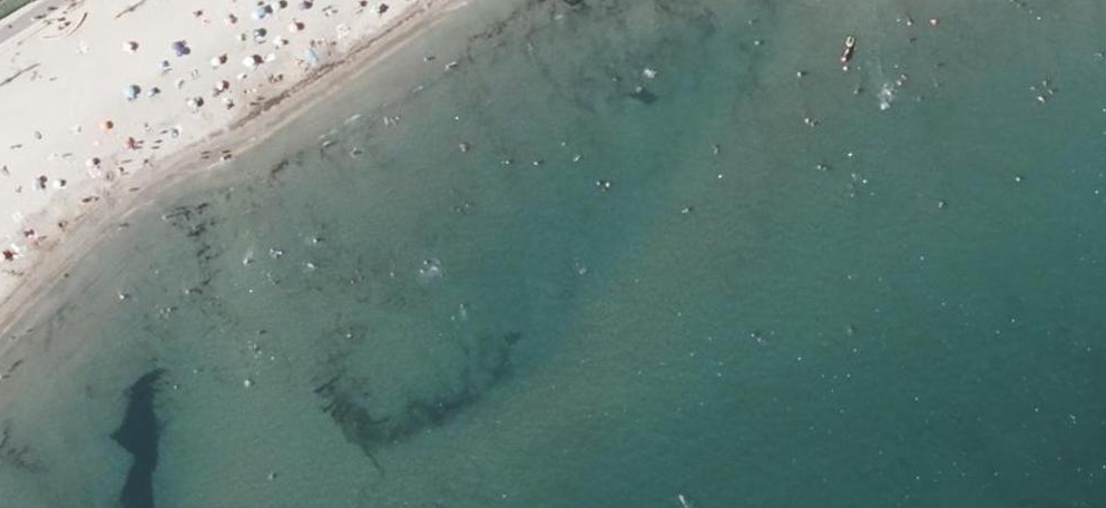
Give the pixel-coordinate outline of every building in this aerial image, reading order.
[(238,10),(246,0),(240,0),(238,10)]
